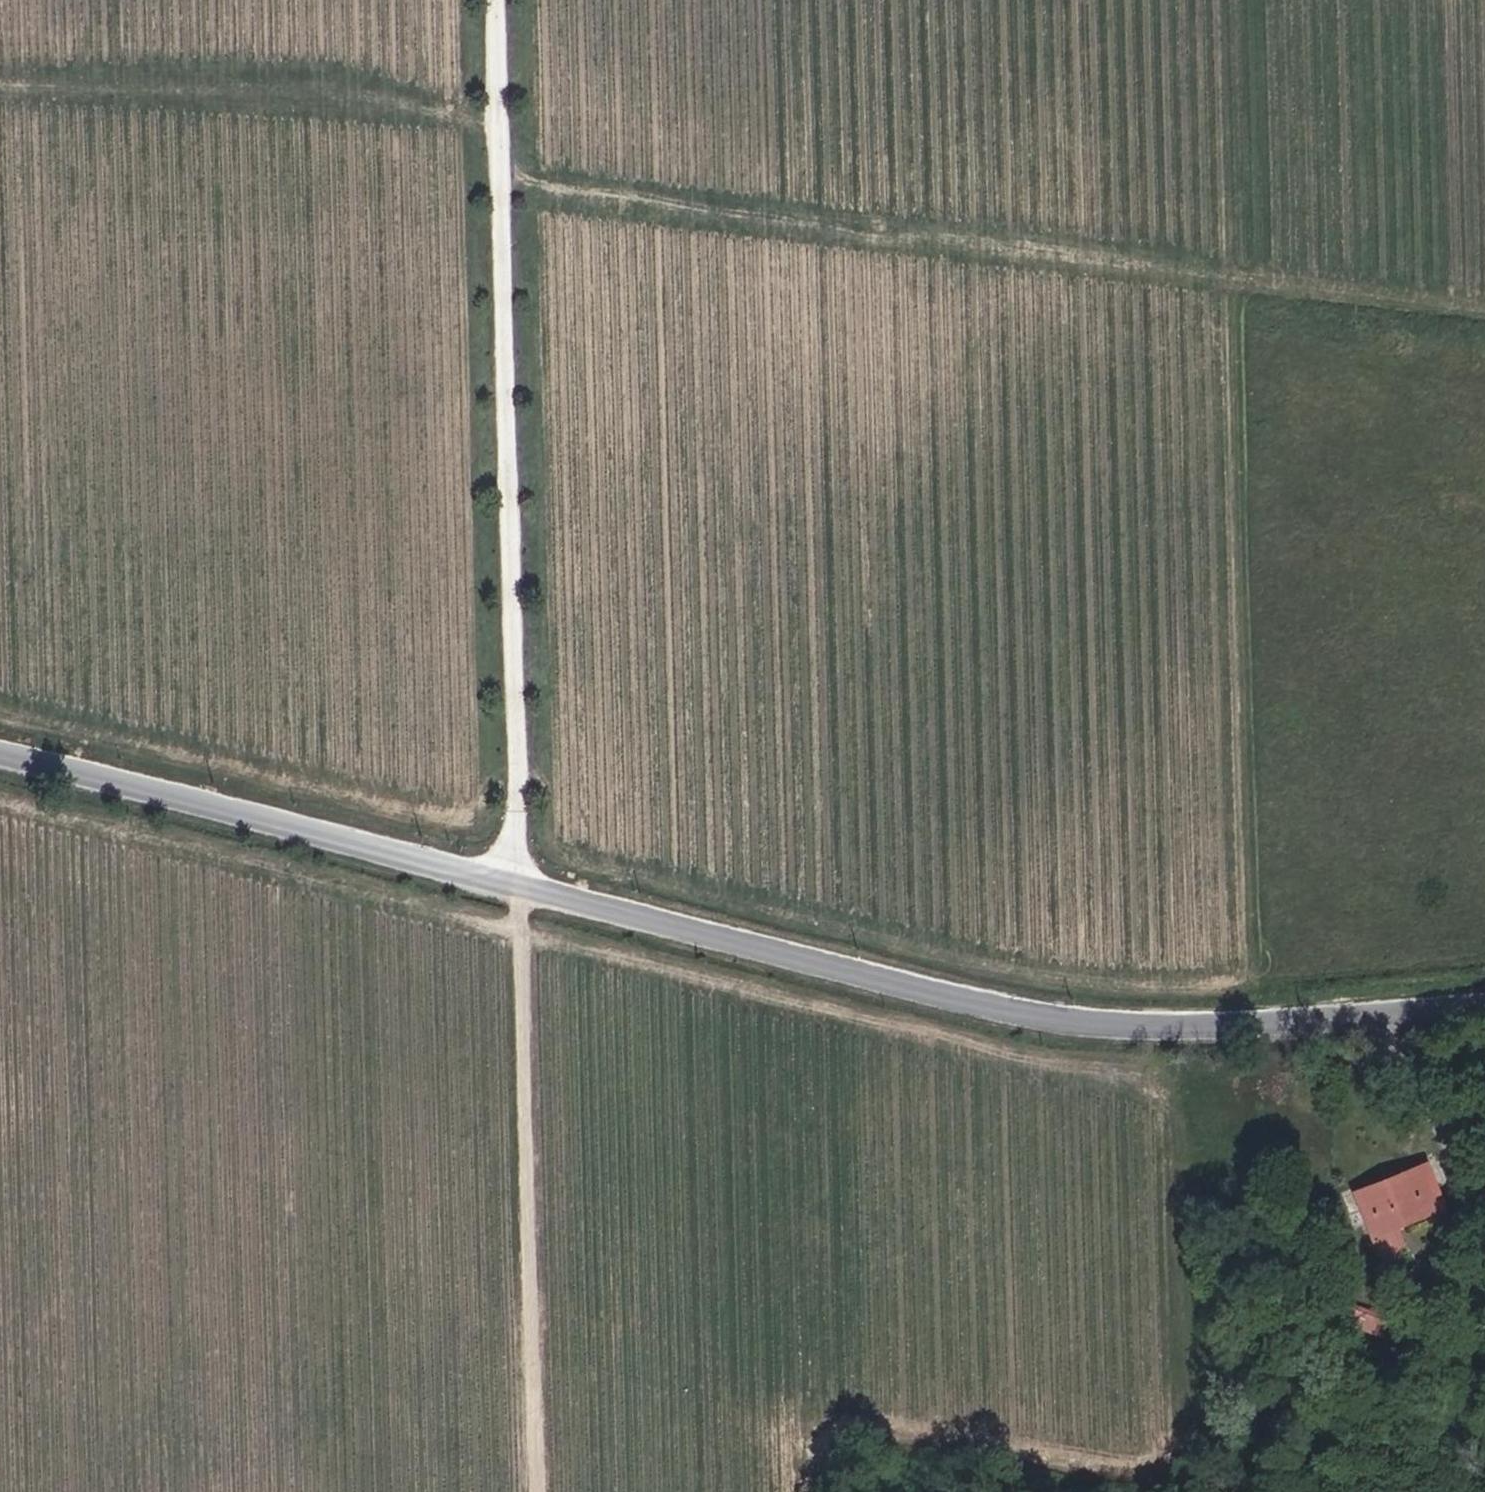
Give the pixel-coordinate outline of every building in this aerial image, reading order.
[(1423,1179),(1351,1209),(1380,1279),(1399,1273),(1387,1241),(1440,1218),(1423,1179)] [(1346,1315),(1338,1336),(1384,1352),(1391,1331),(1346,1315)]
